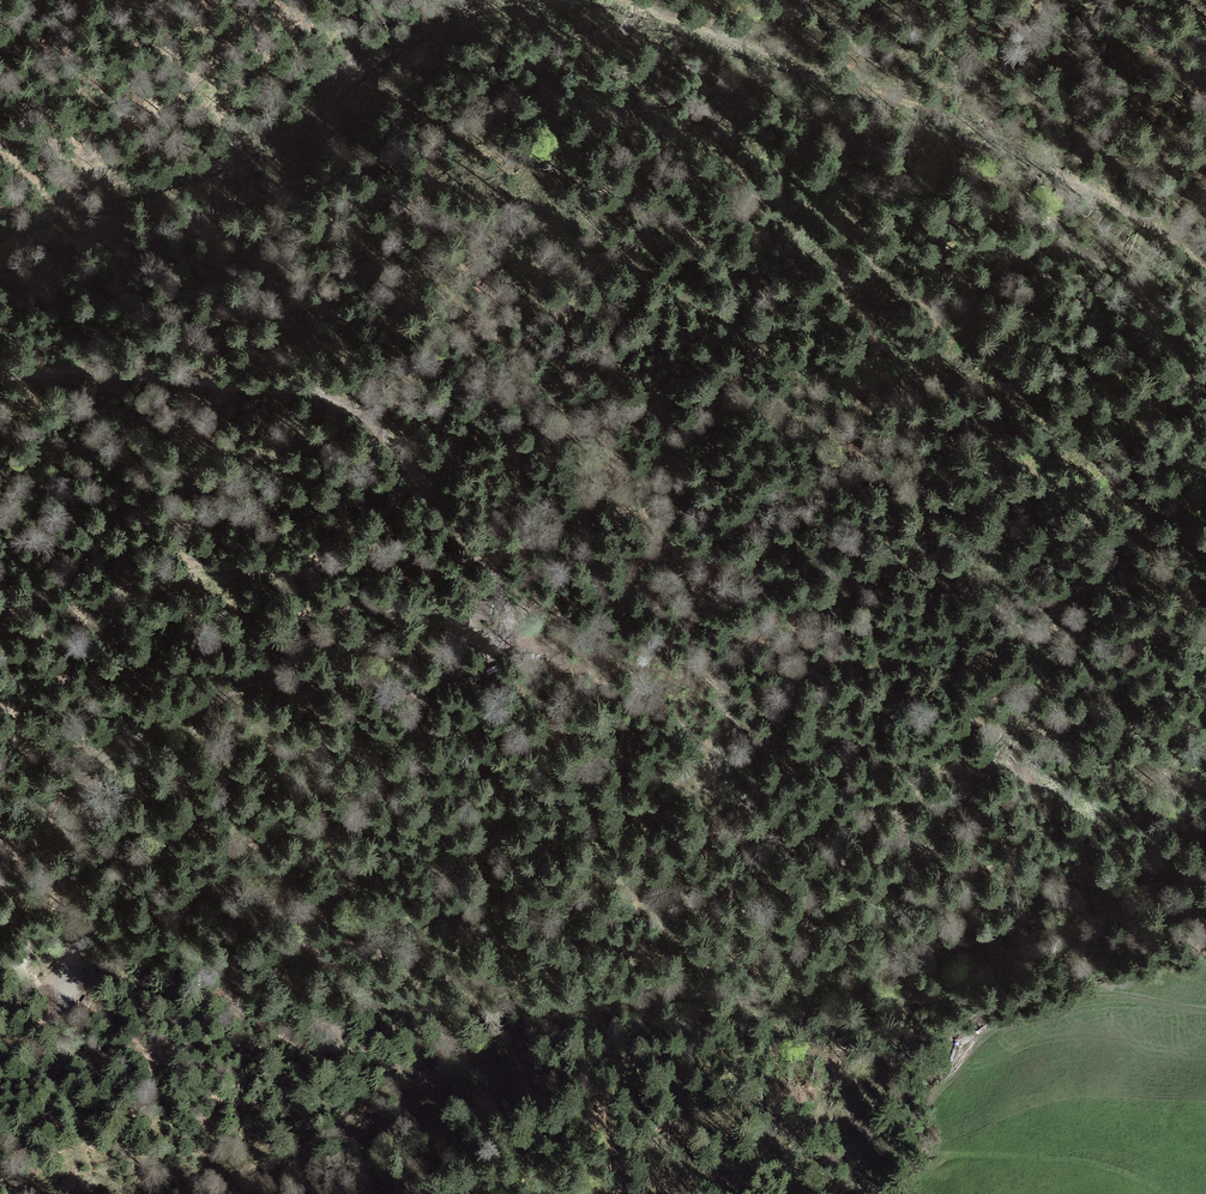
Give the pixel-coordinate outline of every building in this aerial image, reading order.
[(472,611),(490,615),(493,603),(475,599),(472,611)]
